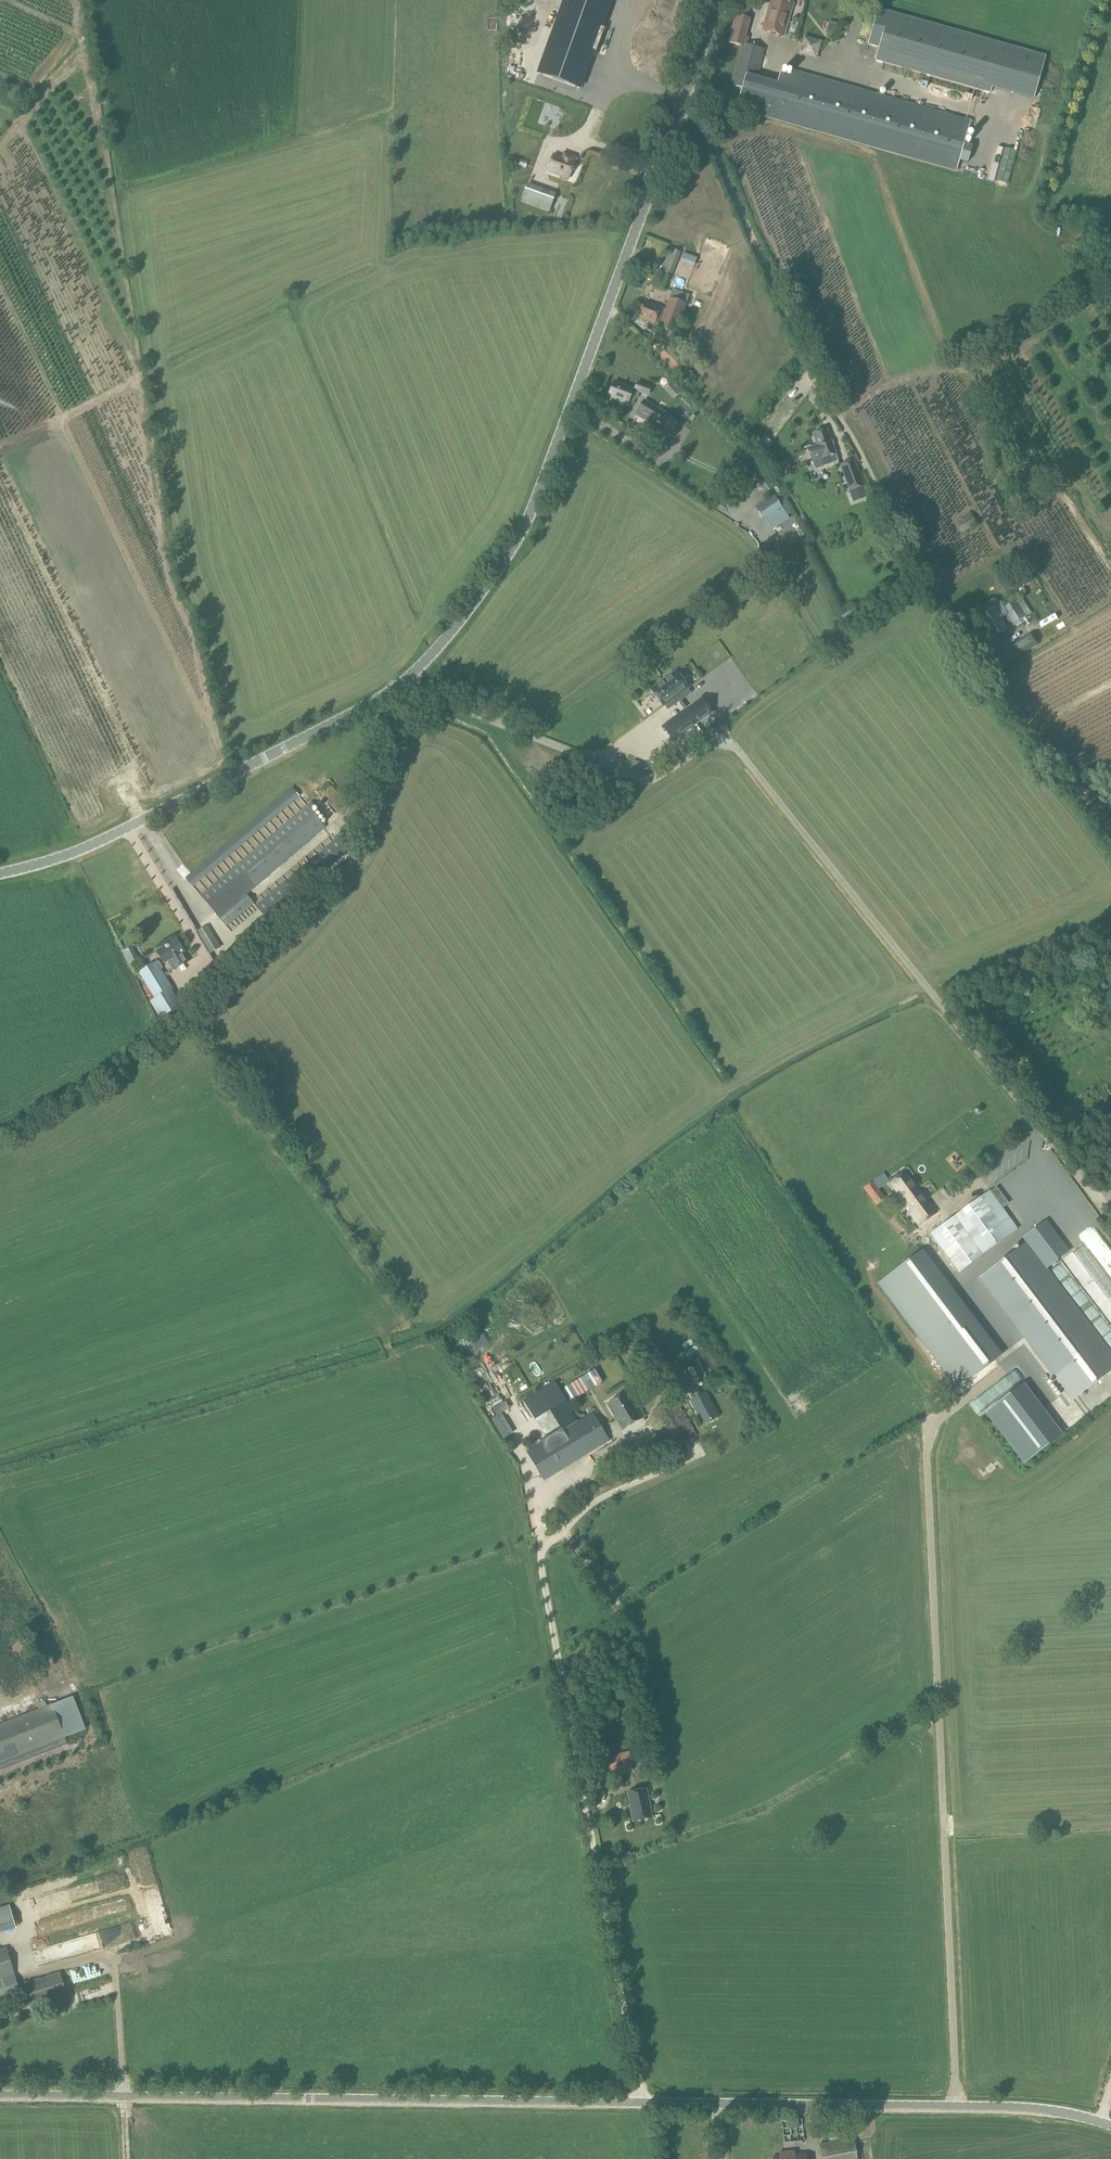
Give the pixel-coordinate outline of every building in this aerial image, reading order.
[(793,0),(771,0),(762,31),(785,38),(794,4),(792,4),(793,0)] [(745,18),(748,5),(741,3),(737,16),(730,41),(740,44),(739,46),(741,46),(731,85),(743,88),(737,109),(956,172),(970,122),(792,71),(791,76),(781,73),(777,87),(756,81),(765,49),(746,44),(747,37),(745,37),(749,20),(745,18)] [(879,48),(876,61),(990,93),(992,88),(1034,100),(1046,57),(878,9),(868,45),(879,48)] [(557,13),(533,79),(577,95),(586,69),(589,70),(594,56),(591,54),(600,29),(557,13)] [(824,41),(806,36),(800,54),(818,59),(824,41)] [(516,127),(573,141),(577,126),(564,123),(568,105),(548,100),(549,98),(510,89),(506,104),(521,107),(516,127)] [(996,108),(1007,106),(1006,97),(994,98),(996,108)] [(515,158),(524,143),(516,138),(507,153),(515,158)] [(568,178),(575,162),(574,162),(575,157),(564,153),(563,158),(554,155),(549,172),(568,178)] [(526,168),(528,162),(520,160),(518,166),(526,168)] [(549,214),(556,194),(527,183),(520,204),(549,214)] [(666,292),(681,253),(670,248),(655,287),(666,292)] [(690,267),(693,257),(682,253),(679,263),(690,267)] [(646,288),(643,294),(659,300),(662,294),(646,288)] [(690,295),(673,289),(670,298),(686,304),(690,295)] [(687,304),(686,304),(670,298),(669,298),(663,314),(660,324),(659,328),(666,330),(663,337),(673,341),(687,304)] [(639,317),(655,324),(656,322),(660,324),(663,314),(659,313),(661,308),(644,303),(639,317)] [(689,387),(697,378),(666,347),(657,354),(689,387)] [(609,397),(628,404),(633,406),(638,392),(649,395),(652,395),(654,390),(651,389),(652,388),(637,382),(635,390),(614,382),(609,397)] [(662,431),(671,417),(644,400),(635,415),(662,431)] [(826,467),(839,461),(827,430),(824,431),(822,429),(817,431),(817,434),(813,435),(818,446),(808,449),(813,461),(822,458),(826,467)] [(760,438),(752,449),(758,453),(766,442),(760,438)] [(866,497),(862,486),(864,485),(854,461),(841,467),(851,491),(850,491),(854,502),(866,497)] [(759,484),(766,493),(774,488),(768,478),(759,484)] [(723,489),(735,504),(744,497),(733,482),(723,489)] [(765,522),(771,531),(789,518),(774,495),(755,507),(765,522)] [(826,499),(828,507),(837,504),(835,497),(826,499)] [(963,533),(977,525),(978,524),(975,520),(973,516),(958,526),(963,533)] [(1001,577),(1017,568),(1012,559),(996,568),(1001,577)] [(1014,589),(1025,582),(1019,572),(1008,579),(1014,589)] [(1004,608),(1015,625),(1032,614),(1022,597),(1004,608)] [(1009,629),(1001,616),(1004,614),(998,605),(979,617),(993,639),(1009,629)] [(1011,659),(1036,643),(1040,640),(1034,632),(1030,634),(1029,633),(1004,648),(1011,659)] [(817,649),(812,643),(801,651),(806,658),(817,649)] [(992,656),(999,666),(1010,659),(1003,649),(992,656)] [(688,661),(677,666),(684,682),(695,676),(688,661)] [(652,689),(653,692),(653,694),(656,698),(658,698),(663,705),(664,704),(668,709),(690,693),(687,689),(688,688),(676,671),(673,673),(672,673),(668,676),(668,678),(652,689)] [(685,710),(663,727),(673,741),(695,724),(712,713),(701,699),(685,710)] [(243,898),(326,828),(297,790),(214,857),(224,869),(194,893),(209,912),(236,889),(243,898)] [(253,903),(267,920),(321,875),(307,859),(253,903)] [(221,947),(220,945),(208,926),(197,932),(199,937),(197,939),(203,950),(206,948),(209,954),(221,947)] [(177,940),(157,952),(164,964),(168,961),(174,970),(190,961),(177,940)] [(157,962),(140,973),(156,999),(151,1002),(161,1019),(180,1007),(171,991),(173,990),(161,970),(163,968),(160,962),(158,963),(157,962)] [(908,1212),(919,1226),(938,1212),(928,1199),(927,1200),(907,1172),(890,1183),(909,1211),(908,1212)] [(1000,1180),(989,1189),(954,1216),(983,1253),(1018,1226),(1029,1218),(1000,1180)] [(886,1199),(873,1181),(863,1189),(876,1206),(886,1199)] [(983,1253),(954,1216),(930,1234),(959,1271),(983,1253)] [(1071,1228),(1068,1236),(1074,1238),(1077,1231),(1071,1228)] [(979,1279),(1083,1410),(1110,1387),(1110,1353),(1024,1243),(979,1279)] [(1009,1357),(926,1248),(882,1280),(967,1389),(1009,1357)] [(706,1391),(701,1394),(699,1390),(694,1393),(696,1397),(690,1400),(703,1425),(719,1416),(706,1391)] [(642,1418),(627,1392),(607,1404),(623,1430),(642,1418)] [(675,1398),(656,1411),(676,1447),(697,1435),(675,1398)] [(527,1452),(544,1481),(609,1441),(593,1412),(527,1452)] [(67,1745),(65,1738),(86,1729),(73,1697),(0,1726),(0,1771),(67,1745)] [(10,1714),(24,1706),(19,1697),(5,1705),(10,1714)] [(605,1776),(634,1771),(630,1751),(601,1757),(605,1776)] [(647,1789),(628,1793),(633,1821),(652,1817),(647,1789)] [(72,1888),(76,1896),(84,1892),(80,1884),(72,1888)] [(15,1929),(9,1905),(0,1908),(0,1933),(15,1929)] [(84,1941),(84,1948),(102,1948),(101,1934),(89,1934),(89,1941),(84,1941)] [(78,1937),(52,1944),(55,1957),(81,1950),(78,1937)] [(41,1946),(47,1944),(45,1938),(29,1943),(30,1947),(40,1944),(41,1946)] [(0,1949),(0,1999),(19,1994),(17,1985),(18,1984),(15,1975),(7,1947),(0,1949)] [(18,1984),(17,1985),(19,1994),(23,2009),(67,1996),(61,1972),(18,1984)] [(828,2128),(829,2138),(839,2137),(839,2127),(828,2128)] [(820,2144),(822,2158),(858,2158),(854,2138),(820,2144)]
